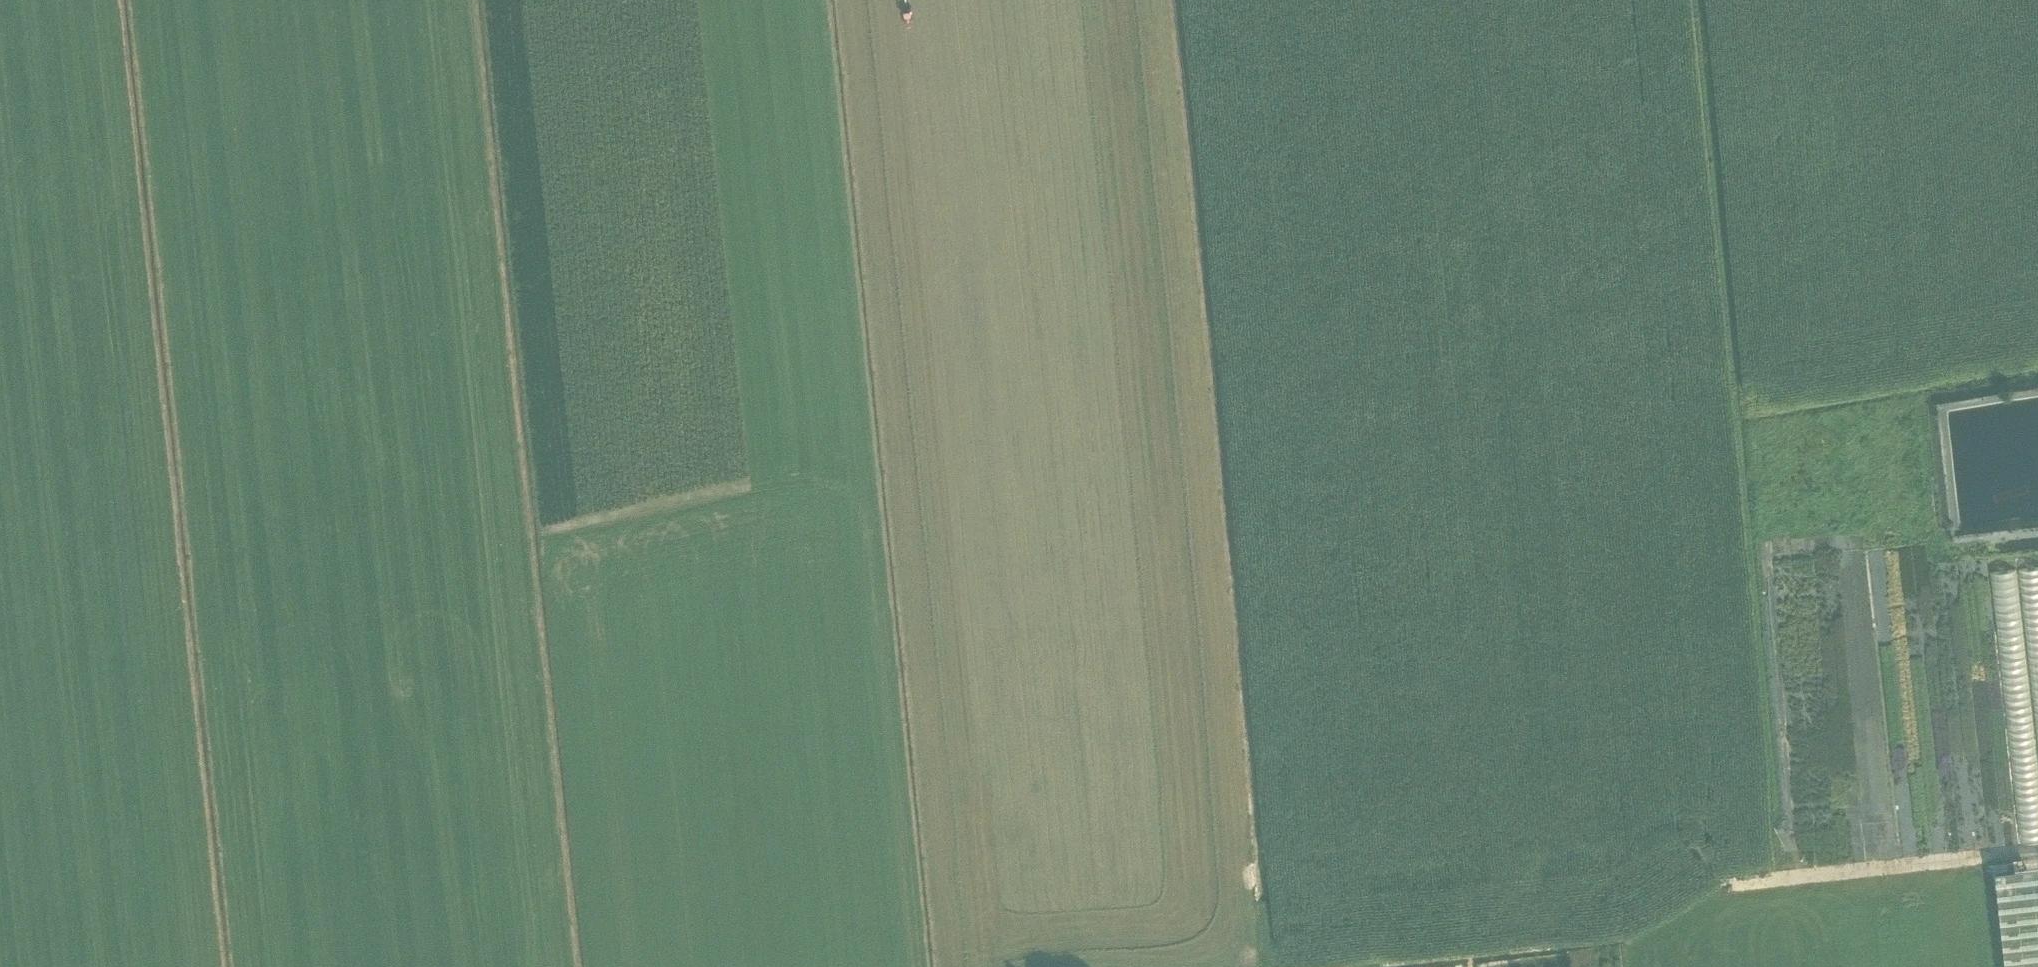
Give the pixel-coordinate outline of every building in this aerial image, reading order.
[(1998,910),(2005,966),(2037,966),(2037,905),(1998,910)]
